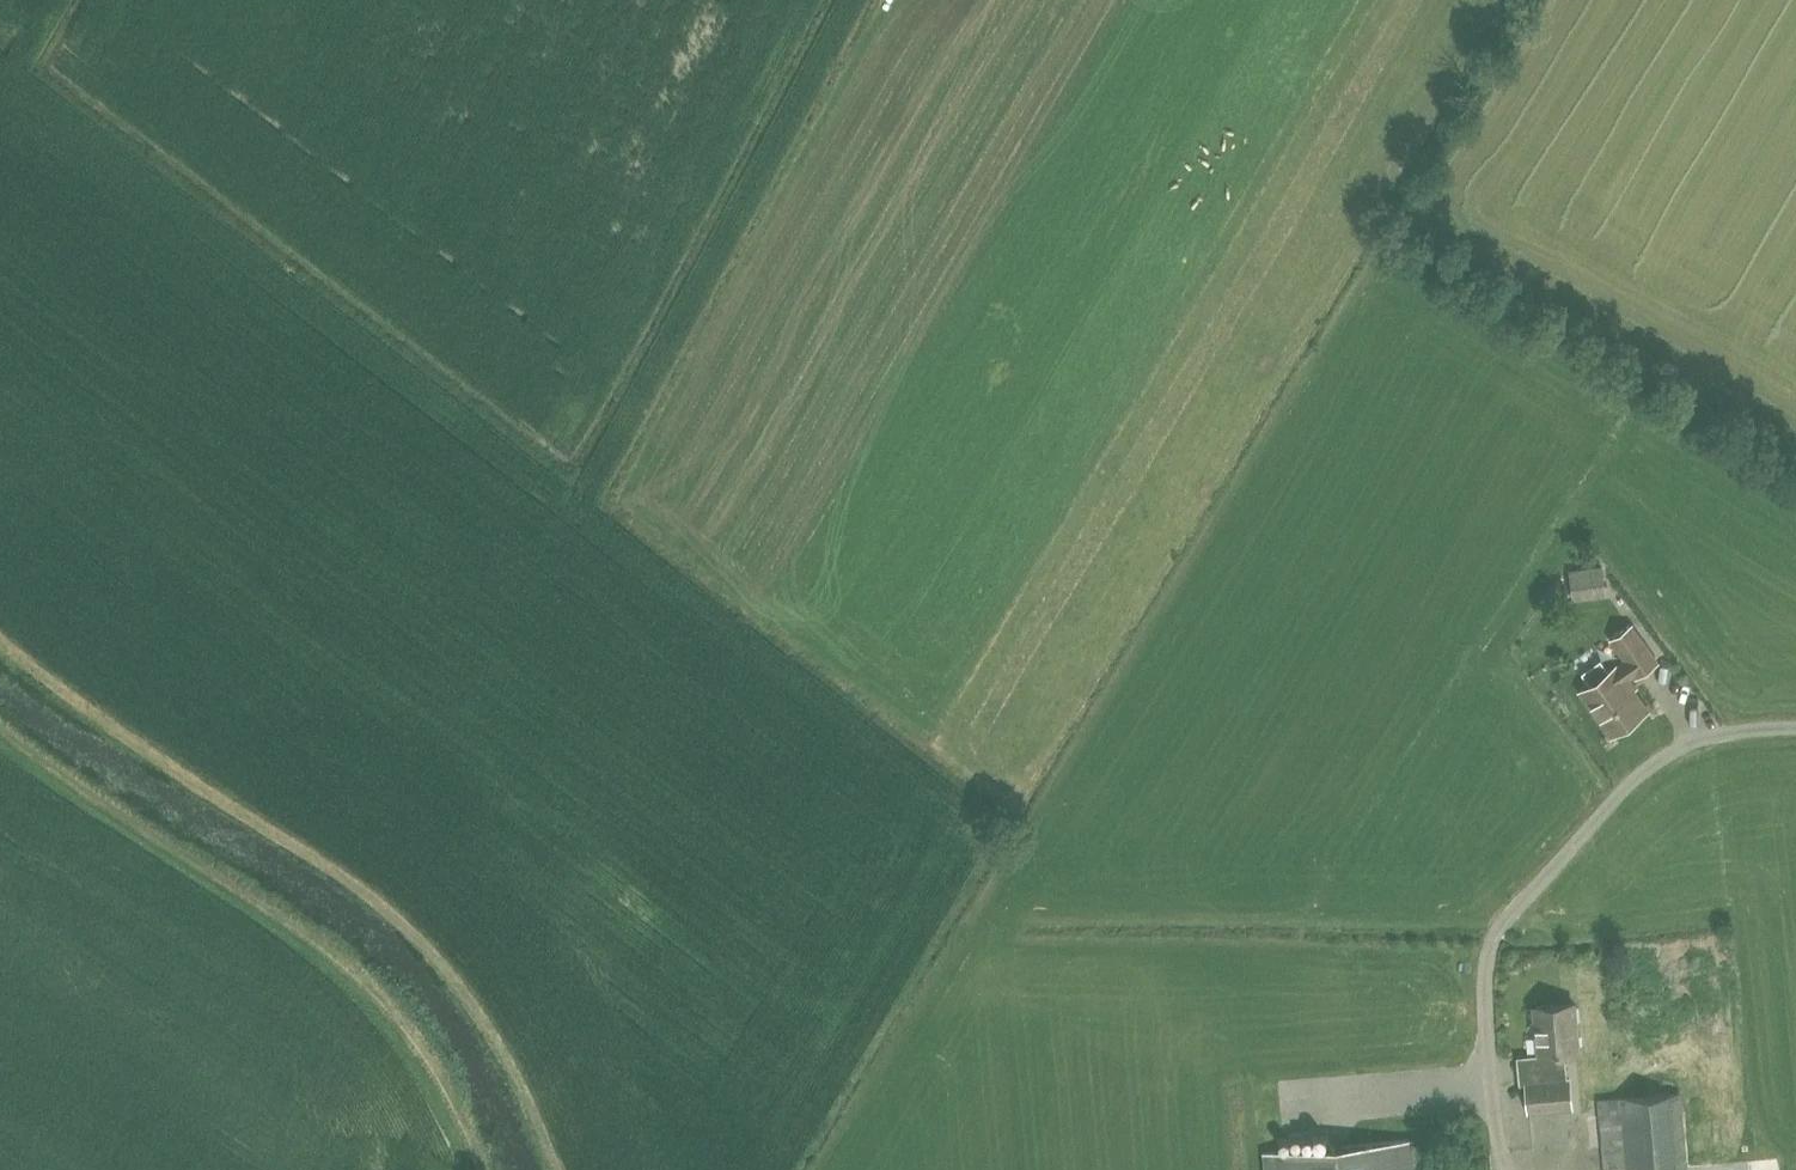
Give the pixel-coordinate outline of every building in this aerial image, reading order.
[(1613,732),(1632,718),(1647,709),(1625,677),(1637,669),(1639,672),(1656,660),(1631,625),(1614,637),(1629,658),(1617,666),(1616,665),(1583,688),(1613,732)] [(1542,1072),(1568,1069),(1567,1050),(1578,1049),(1574,1001),(1535,1005),(1540,1053),(1542,1072)] [(1569,1076),(1526,1081),(1529,1109),(1572,1105),(1569,1076)] [(1687,1166),(1681,1092),(1597,1099),(1603,1169),(1634,1169),(1687,1166)] [(1410,1137),(1264,1150),(1266,1169),(1413,1169),(1410,1137)]
